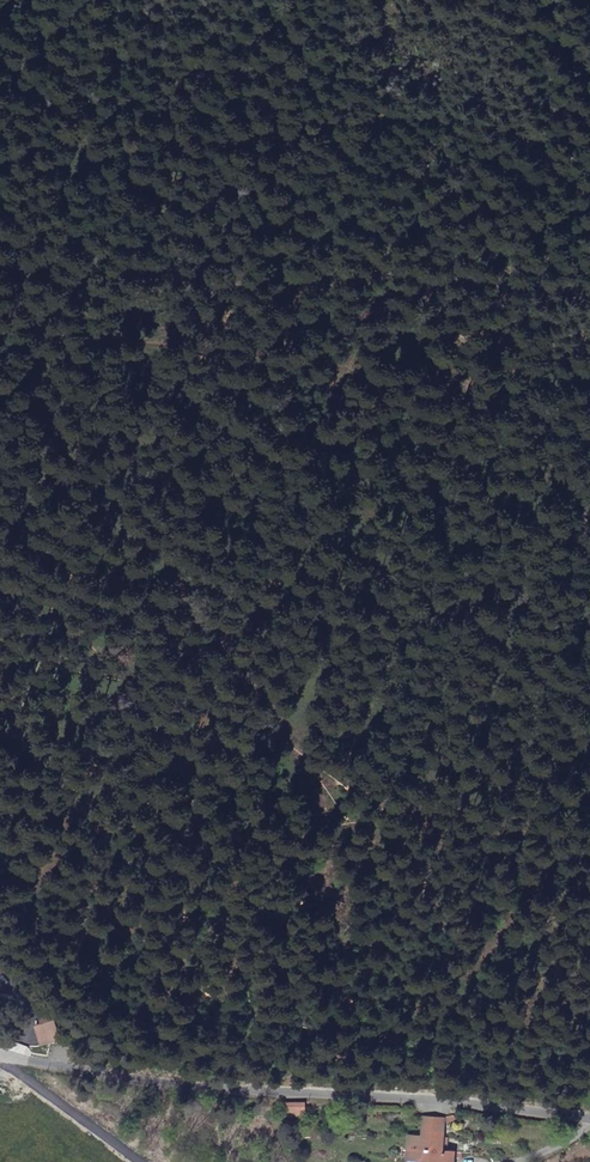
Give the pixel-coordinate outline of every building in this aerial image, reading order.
[(49,1013),(38,1017),(42,1026),(36,1028),(43,1046),(60,1040),(49,1013)] [(451,1120),(431,1119),(429,1135),(416,1134),(415,1155),(429,1156),(429,1149),(448,1150),(449,1139),(451,1120)] [(462,1151),(454,1151),(448,1150),(429,1149),(429,1156),(431,1156),(431,1161),(462,1161),(462,1151)]
